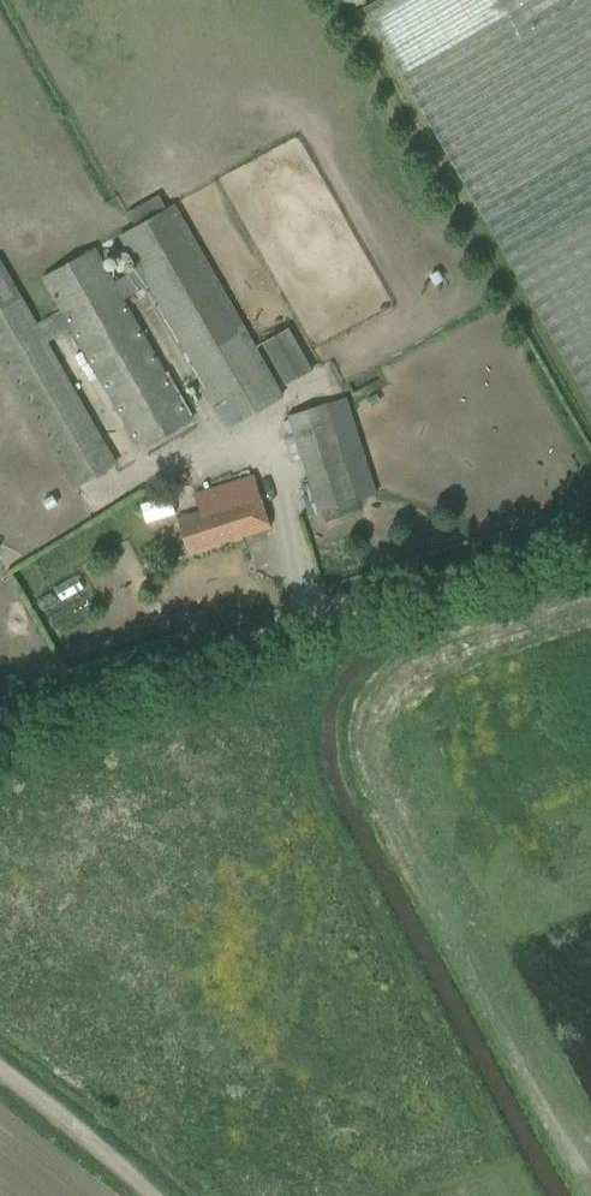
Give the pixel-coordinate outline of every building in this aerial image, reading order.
[(590,405),(590,0),(380,0),(364,9),(590,405)] [(75,486),(115,463),(46,343),(71,328),(140,449),(192,420),(123,299),(148,285),(208,391),(206,392),(208,397),(211,395),(217,405),(227,400),(239,421),(283,396),(174,205),(167,209),(159,195),(128,213),(136,226),(118,236),(138,270),(114,283),(94,248),(42,277),(62,313),(38,326),(0,259),(0,355),(75,486)] [(262,343),(286,385),(312,370),(289,328),(262,343)] [(303,461),(319,513),(375,495),(345,398),(289,415),(294,433),(283,436),(292,465),(303,461)] [(177,519),(188,554),(271,528),(254,476),(196,494),(201,511),(177,519)] [(169,495),(140,504),(147,523),(175,514),(169,495)] [(50,593),(37,601),(43,612),(56,604),(50,593)]
